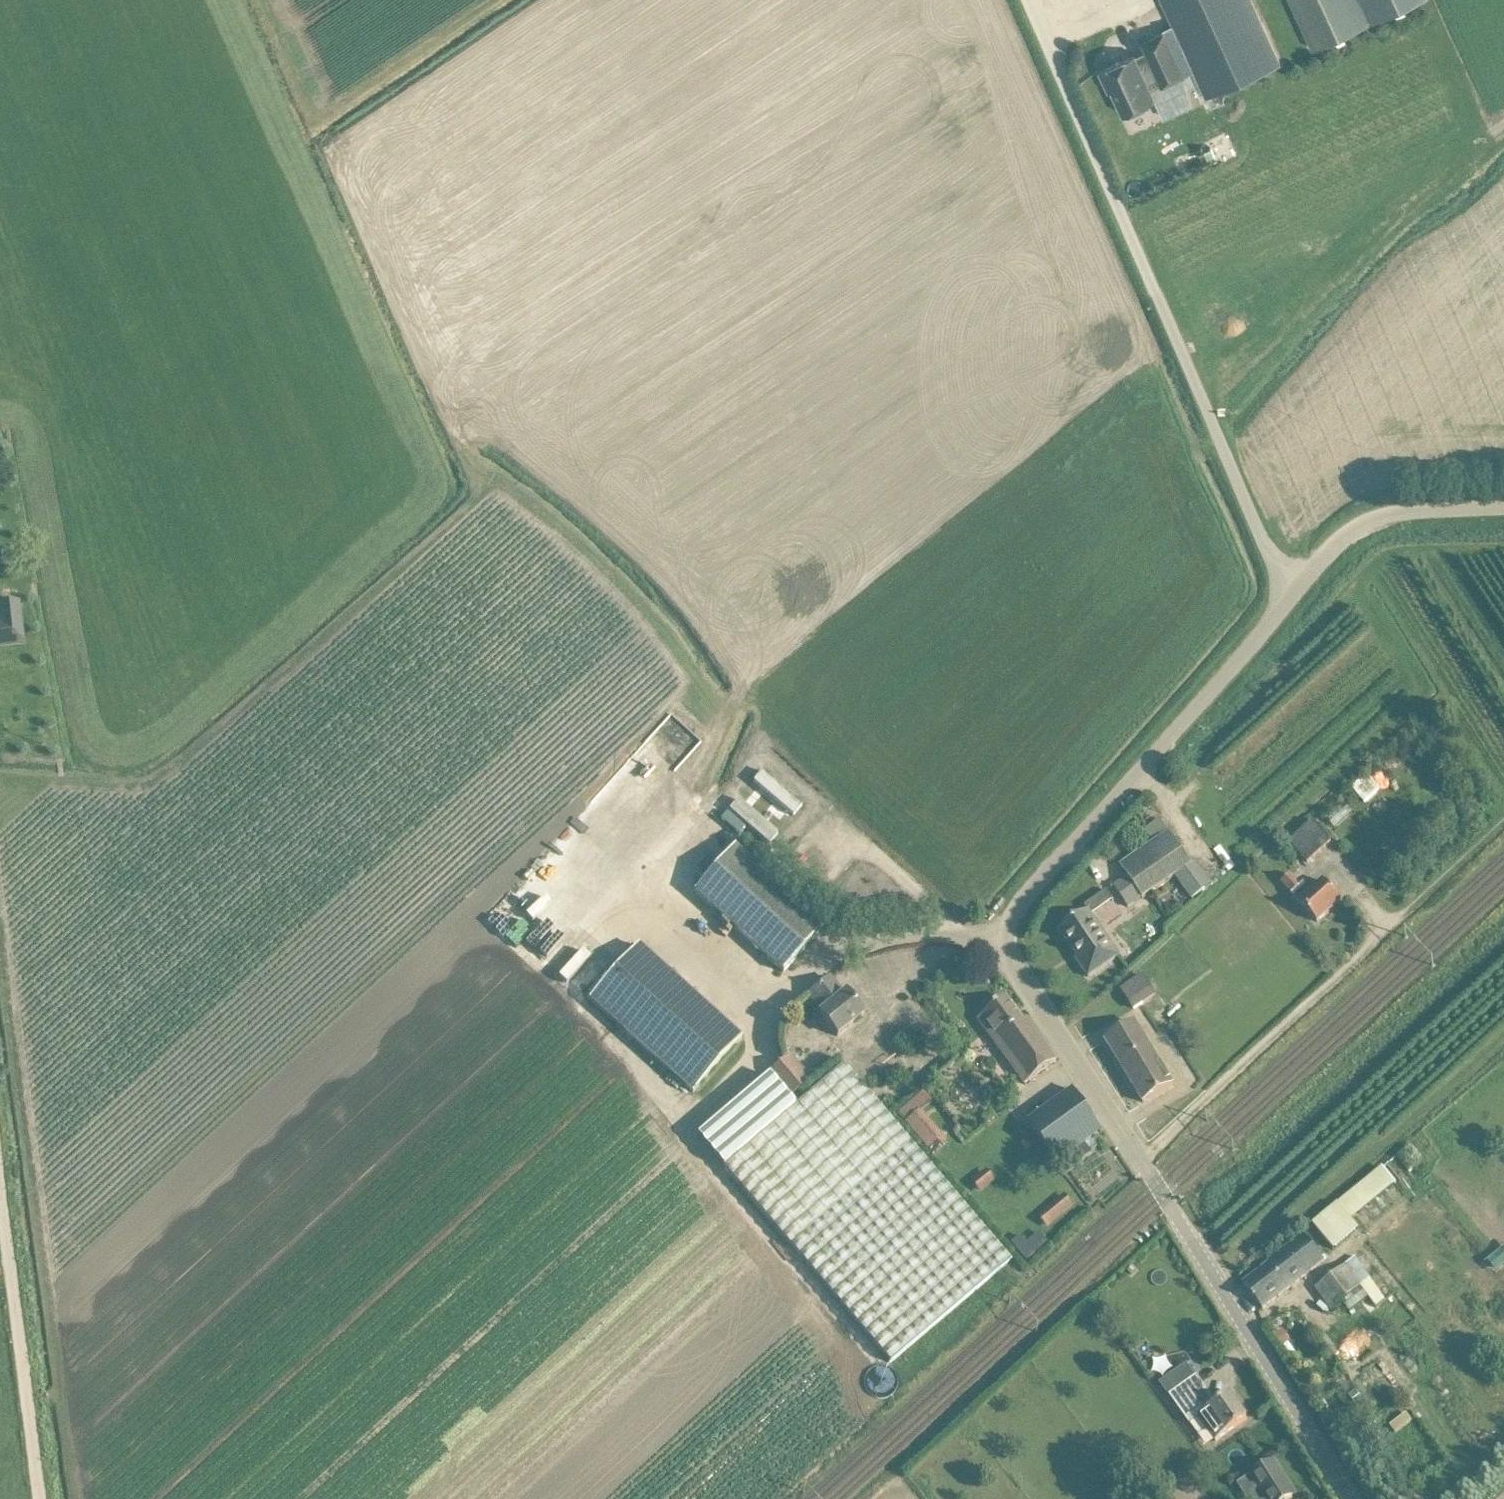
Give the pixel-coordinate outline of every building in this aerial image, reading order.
[(1207,97),(1280,63),(1251,0),(1163,0),(1207,97)] [(1312,49),(1418,0),(1290,0),(1312,49)] [(1184,75),(1164,31),(1142,41),(1146,50),(1136,55),(1134,53),(1100,69),(1109,90),(1112,88),(1124,113),(1156,99),(1151,88),(1161,83),(1162,85),(1184,75)] [(0,626),(0,646),(26,643),(23,624),(0,626)] [(1131,809),(1136,803),(1132,799),(1127,804),(1131,809)] [(1331,844),(1312,823),(1289,844),(1307,864),(1331,844)] [(1192,865),(1181,849),(1169,832),(1120,866),(1143,899),(1192,865)] [(823,929),(808,915),(734,848),(694,893),(783,973),(823,929)] [(1341,901),(1328,887),(1324,883),(1313,893),(1304,884),(1300,887),(1290,876),(1281,884),(1292,896),(1317,923),(1341,901)] [(1120,959),(1088,912),(1056,934),(1088,981),(1120,959)] [(612,958),(620,963),(637,939),(630,934),(612,958)] [(638,946),(588,1001),(619,1029),(692,1094),(742,1039),(669,974),(638,946)] [(1156,995),(1144,977),(1123,991),(1135,1009),(1156,995)] [(829,979),(814,992),(808,996),(823,1013),(819,1016),(837,1038),(864,1015),(846,994),(844,995),(829,979)] [(978,1020),(990,1036),(1026,1085),(1057,1062),(1027,1020),(1023,1023),(1006,999),(978,1020)] [(1136,1024),(1123,1032),(1106,1043),(1143,1104),(1173,1086),(1136,1024)] [(770,1076),(790,1098),(810,1080),(790,1058),(770,1076)] [(767,1076),(696,1136),(890,1365),(1010,1263),(842,1064),(792,1106),(767,1076)] [(1074,1091),(1058,1103),(1028,1124),(1058,1165),(1103,1132),(1074,1091)] [(923,1093),(894,1117),(929,1159),(947,1144),(920,1111),(931,1102),(923,1093)] [(946,1142),(958,1136),(941,1105),(929,1111),(946,1142)] [(1350,1246),(1376,1224),(1369,1214),(1413,1178),(1399,1161),(1328,1219),(1350,1246)] [(991,1182),(1008,1175),(1002,1163),(986,1171),(991,1182)] [(1011,1244),(1026,1262),(1035,1254),(1026,1243),(1020,1236),(1011,1244)] [(1269,1266),(1260,1273),(1244,1285),(1254,1298),(1252,1299),(1254,1302),(1256,1300),(1263,1310),(1279,1298),(1324,1263),(1304,1236),(1268,1264),(1269,1266)] [(1340,1247),(1326,1245),(1324,1261),(1338,1263),(1340,1247)] [(1346,1267),(1331,1277),(1315,1289),(1331,1310),(1347,1298),(1361,1288),(1346,1267)] [(1176,1371),(1188,1363),(1179,1350),(1167,1358),(1176,1371)] [(1384,1365),(1365,1376),(1385,1410),(1404,1400),(1384,1365)] [(1189,1369),(1163,1387),(1170,1396),(1169,1397),(1190,1425),(1199,1419),(1216,1442),(1247,1420),(1230,1395),(1217,1404),(1207,1391),(1197,1377),(1195,1378),(1189,1369)] [(1257,1473),(1238,1485),(1246,1498),(1258,1490),(1264,1498),(1291,1498),(1295,1496),(1274,1462),(1257,1473)]
